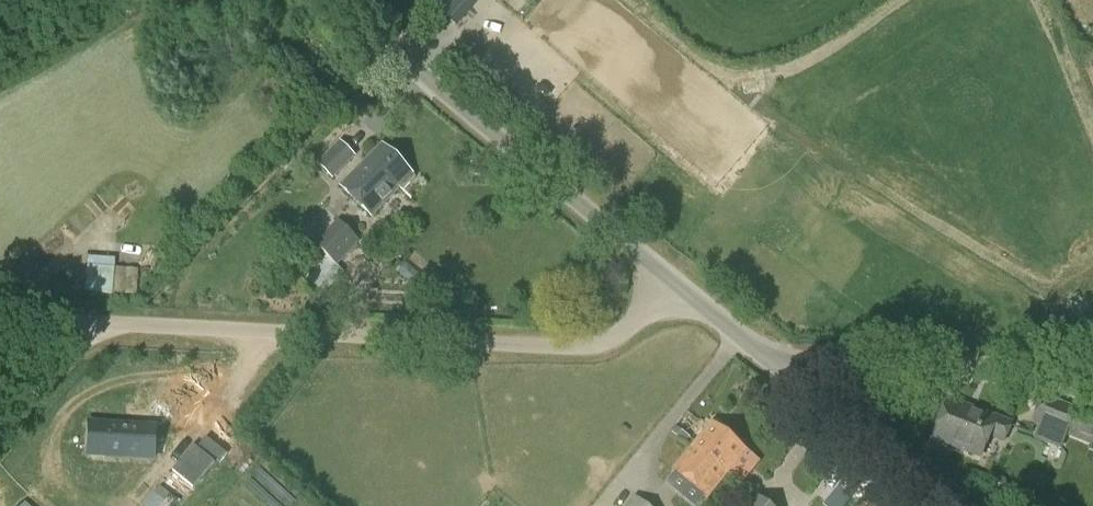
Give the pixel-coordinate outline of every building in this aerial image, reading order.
[(476,0),(447,0),(439,9),(457,23),(476,0)] [(356,159),(340,143),(317,166),(332,181),(356,159)] [(343,186),(372,215),(414,173),(385,144),(343,186)] [(361,240),(340,220),(316,243),(337,264),(361,240)] [(344,274),(327,258),(307,280),(324,296),(344,274)] [(111,294),(113,270),(87,267),(85,291),(111,294)] [(1005,442),(1013,423),(952,398),(936,437),(983,456),(990,437),(1005,442)] [(1065,433),(1074,411),(1045,399),(1036,421),(1065,433)] [(676,470),(709,497),(747,449),(714,422),(676,470)] [(91,446),(90,457),(108,458),(159,461),(160,430),(92,426),(91,446)] [(175,497),(154,486),(143,505),(170,505),(175,497)] [(756,492),(745,505),(774,505),(756,492)] [(628,505),(646,505),(635,497),(628,505)]
